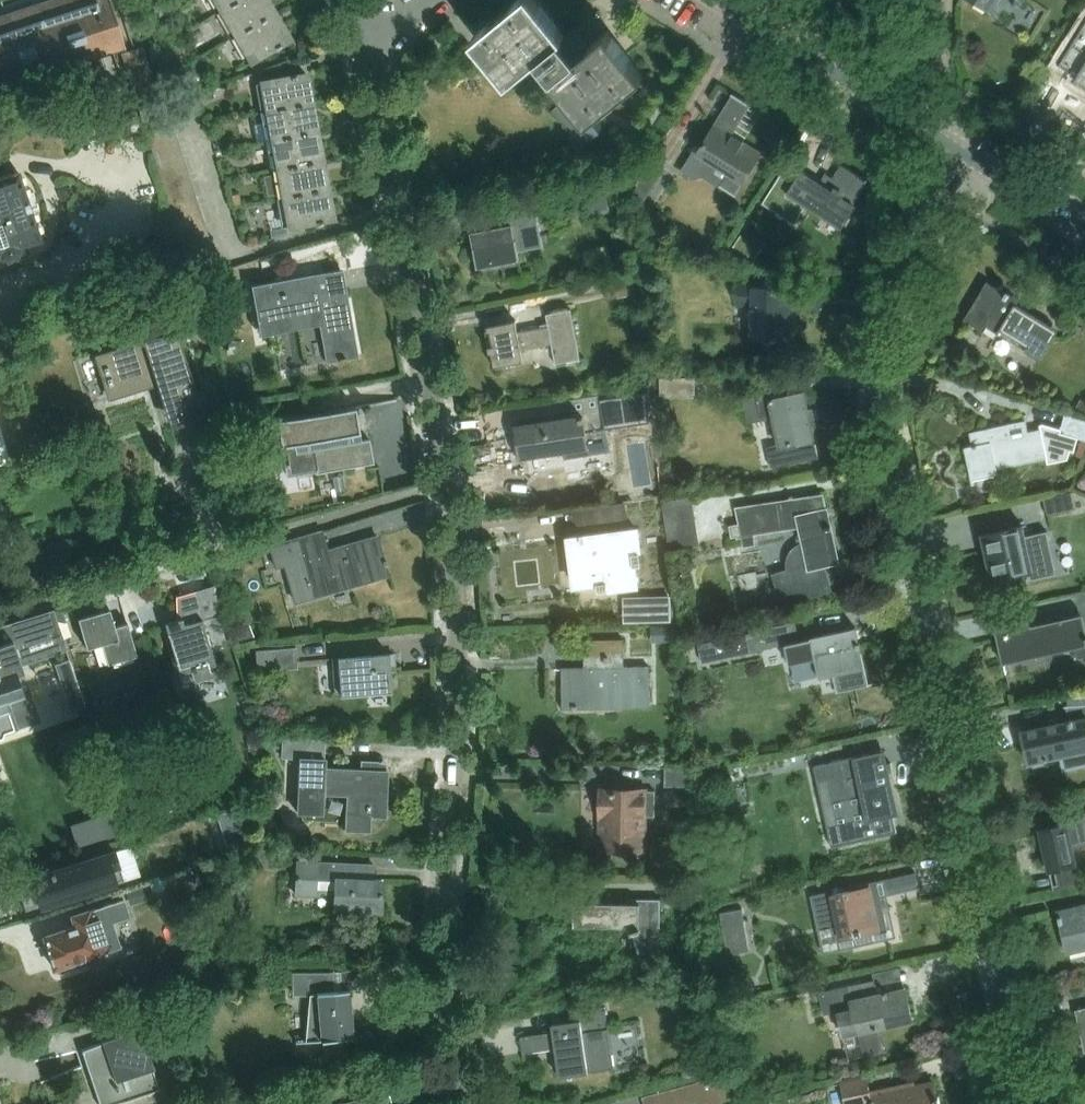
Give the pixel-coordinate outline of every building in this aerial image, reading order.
[(11,2),(16,16),(0,21),(0,89),(62,68),(126,47),(111,0),(16,0),(11,2)] [(220,11),(240,0),(205,0),(214,15),(220,11)] [(275,13),(268,0),(240,0),(220,11),(234,36),(275,13)] [(475,36),(511,80),(538,58),(570,96),(552,110),(571,132),(588,118),(590,120),(646,75),(610,31),(594,44),(579,26),(567,35),(538,0),(519,0),(502,15),(475,36)] [(992,15),(1001,0),(967,0),(992,15)] [(291,39),(275,13),(234,36),(250,63),(291,39)] [(1073,45),(1084,53),(1084,26),(1073,45)] [(123,53),(125,61),(145,54),(143,46),(123,53)] [(128,69),(148,63),(145,54),(125,61),(128,69)] [(128,69),(130,77),(151,71),(148,63),(128,69)] [(133,86),(153,79),(151,71),(130,77),(133,86)] [(265,111),(311,102),(306,73),(260,81),(265,111)] [(133,86),(135,94),(156,87),(153,79),(133,86)] [(138,102),(158,96),(156,87),(135,94),(138,102)] [(736,95),(699,153),(684,177),(687,179),(701,174),(734,195),(760,154),(731,135),(750,104),(736,95)] [(138,102),(141,110),(161,104),(158,96),(138,102)] [(317,131),(311,102),(265,111),(270,139),(317,131)] [(143,119),(164,112),(161,104),(141,110),(143,119)] [(143,119),(146,127),(166,120),(164,112),(143,119)] [(588,119),(566,138),(578,152),(600,134),(588,119)] [(169,129),(167,123),(166,120),(146,127),(148,135),(169,129)] [(148,135),(151,143),(171,137),(169,129),(148,135)] [(322,160),(317,131),(270,139),(276,168),(322,160)] [(327,189),(322,160),(276,168),(281,197),(327,189)] [(788,163),(762,203),(795,225),(807,205),(809,206),(843,228),(856,207),(853,205),(869,180),(844,164),(828,189),(801,172),(788,163)] [(629,199),(642,207),(662,175),(649,167),(629,199)] [(44,220),(30,180),(22,183),(18,170),(0,176),(0,252),(1,255),(7,257),(17,253),(21,248),(20,243),(40,236),(36,223),(44,220)] [(568,192),(573,219),(611,212),(606,185),(568,192)] [(332,217),(327,189),(281,197),(286,226),(332,217)] [(474,254),(471,256),(477,266),(478,266),(481,279),(505,275),(502,261),(521,257),(519,250),(544,245),(536,205),(507,211),(510,225),(471,233),(474,246),(473,247),(474,254)] [(328,361),(358,355),(343,271),(253,287),(262,335),(322,324),(328,361)] [(824,306),(825,287),(762,284),(762,281),(738,280),(737,302),(753,303),(751,336),(796,338),(798,305),(824,306)] [(988,325),(1028,349),(1041,357),(1058,329),(1045,321),(1018,306),(1022,300),(1011,294),(1013,292),(1008,289),(1006,293),(988,282),(964,319),(984,331),(988,325)] [(558,363),(582,359),(572,308),(548,313),(550,325),(518,331),(516,320),(488,325),(496,367),(524,361),(522,350),(554,344),(558,363)] [(93,404),(147,387),(157,384),(170,426),(202,416),(194,392),(196,392),(171,312),(169,313),(174,329),(158,334),(149,336),(150,338),(144,340),(143,338),(79,359),(93,404)] [(661,379),(661,395),(696,394),(695,378),(661,379)] [(519,435),(516,435),(518,446),(521,445),(523,456),(566,448),(569,454),(612,447),(608,425),(653,418),(651,387),(603,395),(605,407),(584,410),(584,412),(536,421),(517,424),(519,435)] [(805,389),(770,396),(742,402),(747,423),(775,417),(780,442),(767,445),(771,464),(819,455),(816,440),(813,441),(812,436),(815,435),(811,418),(816,417),(814,406),(809,407),(805,389)] [(1076,408),(1084,413),(1084,402),(1081,399),(1076,408)] [(276,420),(286,476),(372,461),(365,428),(358,429),(354,406),(336,409),(336,410),(276,420)] [(966,448),(973,479),(998,474),(997,467),(1048,456),(1049,462),(1067,457),(1070,449),(1074,450),(1078,437),(1084,439),(1084,418),(1066,413),(1061,429),(1060,429),(1043,424),(1040,424),(1041,429),(1028,432),(1025,421),(971,433),(974,446),(966,448)] [(1081,441),(1076,456),(1084,458),(1084,454),(1084,442),(1081,441)] [(1075,510),(1072,493),(1043,500),(1047,516),(1075,510)] [(801,526),(805,544),(802,544),(800,545),(797,546),(795,547),(793,549),(791,551),(789,553),(788,555),(786,557),(785,560),(785,562),(784,565),(784,568),(785,570),(785,573),(773,575),(779,602),(829,591),(823,566),(839,562),(824,495),(737,507),(746,546),(755,546),(753,534),(801,526)] [(699,542),(692,497),(663,502),(670,546),(699,542)] [(582,536),(569,538),(575,585),(598,582),(598,581),(607,580),(608,588),(637,584),(635,564),(642,563),(637,528),(628,529),(625,503),(587,508),(591,535),(585,536),(584,533),(581,533),(582,536)] [(997,580),(1034,571),(1035,577),(1049,574),(1041,534),(1027,537),(1024,524),(983,533),(986,550),(991,549),(997,580)] [(295,605),(390,579),(388,572),(391,571),(390,566),(386,567),(379,543),(329,558),(324,538),(272,553),(277,572),(286,569),(295,605)] [(195,684),(218,677),(202,621),(206,620),(197,591),(176,598),(177,620),(164,624),(179,675),(191,672),(195,684)] [(671,623),(671,596),(637,597),(637,623),(671,623)] [(62,608),(55,610),(59,624),(67,622),(62,608)] [(114,627),(109,609),(77,618),(85,649),(101,645),(107,665),(136,657),(127,624),(114,627)] [(54,615),(8,629),(13,644),(0,649),(0,736),(33,724),(23,694),(22,695),(16,677),(25,674),(22,667),(66,653),(54,615)] [(998,634),(1005,663),(1073,647),(1076,659),(1084,657),(1084,626),(1080,627),(1076,616),(998,634)] [(796,621),(698,644),(702,663),(785,643),(800,639),(796,621)] [(250,626),(234,631),(238,643),(254,638),(250,626)] [(800,639),(785,643),(790,662),(815,656),(820,676),(821,676),(821,675),(822,675),(834,672),(839,689),(837,690),(837,692),(873,683),(872,681),(868,682),(864,665),(855,626),(800,639)] [(670,627),(652,627),(652,639),(670,639),(670,627)] [(617,706),(651,705),(650,665),(625,666),(624,639),(584,640),(585,668),(562,668),(564,708),(596,707),(596,701),(616,701),(617,706)] [(295,647),(255,650),(257,672),(297,669),(295,647)] [(341,695),(392,692),(389,656),(339,660),(341,695)] [(1068,705),(1069,716),(1020,726),(1029,762),(1063,755),(1065,767),(1084,762),(1084,704),(1068,705)] [(281,759),(303,760),(304,739),(282,739),(281,759)] [(883,750),(834,761),(806,768),(810,784),(828,780),(832,800),(862,793),(868,817),(897,811),(883,750)] [(346,794),(346,817),(345,832),(368,833),(369,818),(384,819),(386,764),(347,763),(347,772),(324,771),(325,762),(299,761),(297,815),(322,816),(323,793),(346,794)] [(691,787),(691,767),(666,767),(666,787),(691,787)] [(602,846),(602,848),(643,848),(644,816),(655,816),(656,790),(603,790),(603,791),(604,791),(604,814),(603,814),(603,815),(604,815),(604,830),(603,830),(603,831),(604,831),(603,846),(602,846)] [(1066,817),(1067,822),(1040,828),(1050,869),(1055,868),(1059,887),(1054,888),(1054,890),(1081,884),(1081,882),(1077,862),(1073,847),(1084,845),(1084,813),(1066,817)] [(77,846),(108,836),(101,815),(70,825),(77,846)] [(110,884),(106,869),(117,865),(113,850),(30,875),(39,905),(110,884)] [(296,861),(294,894),(335,895),(335,909),(379,911),(380,880),(351,879),(352,864),(296,861)] [(916,871),(850,886),(851,889),(833,893),(832,889),(811,894),(812,899),(816,898),(822,925),(838,922),(841,936),(855,933),(858,943),(889,936),(880,895),(920,886),(916,871)] [(150,883),(125,891),(130,905),(154,897),(150,883)] [(662,953),(663,899),(633,898),(633,904),(574,903),(574,924),(630,924),(633,933),(635,933),(641,953),(662,953)] [(46,947),(53,968),(120,946),(112,921),(129,915),(123,899),(72,915),(75,926),(44,936),(47,947),(46,947)] [(1059,911),(1065,938),(1067,937),(1070,952),(1084,948),(1084,905),(1059,911)] [(742,909),(721,912),(728,953),(749,950),(742,909)] [(305,1000),(313,998),(307,1038),(321,1037),(321,1042),(354,1038),(349,991),(332,993),(331,975),(293,975),(293,992),(304,992),(305,1000)] [(875,975),(803,991),(808,1014),(831,1009),(837,1038),(859,1034),(864,1056),(903,1047),(897,1023),(914,1019),(906,987),(879,994),(871,995),(870,992),(877,987),(875,975)] [(748,976),(727,980),(729,994),(751,989),(748,976)] [(616,1066),(611,1028),(608,1009),(565,1016),(553,1018),(555,1031),(523,1036),(526,1053),(557,1048),(561,1075),(590,1071),(616,1066)] [(159,1089),(152,1068),(154,1068),(140,1028),(101,1040),(102,1042),(81,1049),(99,1103),(115,1103),(159,1089)] [(726,1073),(694,1083),(643,1098),(645,1103),(686,1103),(699,1100),(700,1103),(715,1103),(718,1103),(719,1103),(735,1103),(726,1073)] [(935,1081),(901,1088),(900,1085),(870,1091),(867,1075),(842,1081),(845,1097),(846,1103),(939,1103),(935,1081)]
